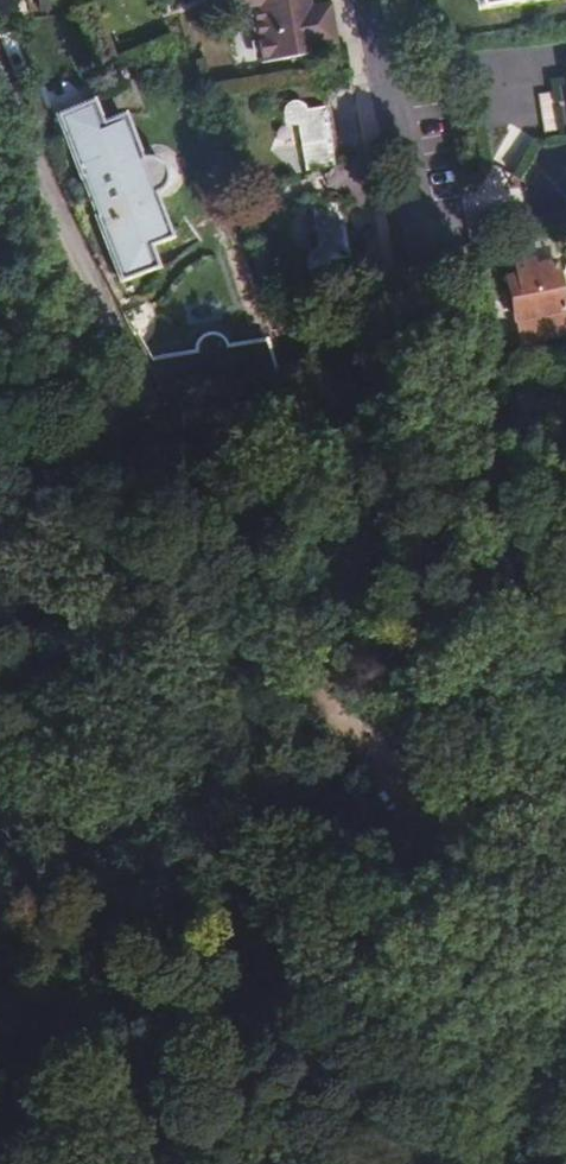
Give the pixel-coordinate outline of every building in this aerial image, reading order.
[(328,51),(324,9),(317,10),(315,0),(224,0),(227,17),(249,14),(258,68),(323,58),(322,52),(328,51)] [(324,9),(328,51),(342,48),(344,48),(337,7),(333,8),(324,9)] [(497,59),(479,63),(487,101),(505,97),(497,59)] [(170,240),(153,197),(154,197),(159,193),(163,187),(165,180),(164,173),(160,167),(154,163),(147,161),(140,163),(123,119),(102,127),(94,105),(56,119),(119,284),(156,269),(149,249),(170,240)] [(306,174),(333,169),(322,110),(304,114),(301,109),(297,106),(293,105),(288,105),(283,107),(280,111),(278,115),(278,120),(281,126),(286,130),(292,131),(298,129),(306,174)] [(524,203),(527,191),(513,187),(527,132),(502,126),(483,198),(500,202),(501,197),(524,203)] [(331,261),(350,258),(340,202),(313,207),(321,252),(315,253),(310,256),(307,262),(306,268),(308,272),(312,276),(317,278),(322,278),(327,276),(330,272),(332,266),(331,261)] [(513,312),(514,320),(564,313),(557,264),(535,267),(533,260),(517,263),(519,275),(507,277),(508,286),(502,291),(503,308),(513,312)] [(160,395),(277,376),(271,340),(232,347),(232,346),(232,345),(231,345),(231,344),(231,343),(230,342),(230,341),(229,340),(229,339),(228,339),(228,338),(227,338),(227,337),(226,337),(225,336),(224,336),(224,335),(223,335),(222,334),(221,334),(220,334),(219,334),(219,333),(218,333),(217,333),(216,333),(215,333),(214,333),(213,333),(212,333),(212,334),(211,334),(210,334),(209,334),(209,335),(208,335),(207,335),(207,336),(206,336),(205,337),(204,338),(203,338),(203,339),(202,340),(202,341),(201,341),(201,342),(201,343),(200,343),(200,344),(200,345),(199,346),(199,347),(199,348),(199,349),(199,350),(199,351),(199,352),(142,361),(160,395)]
